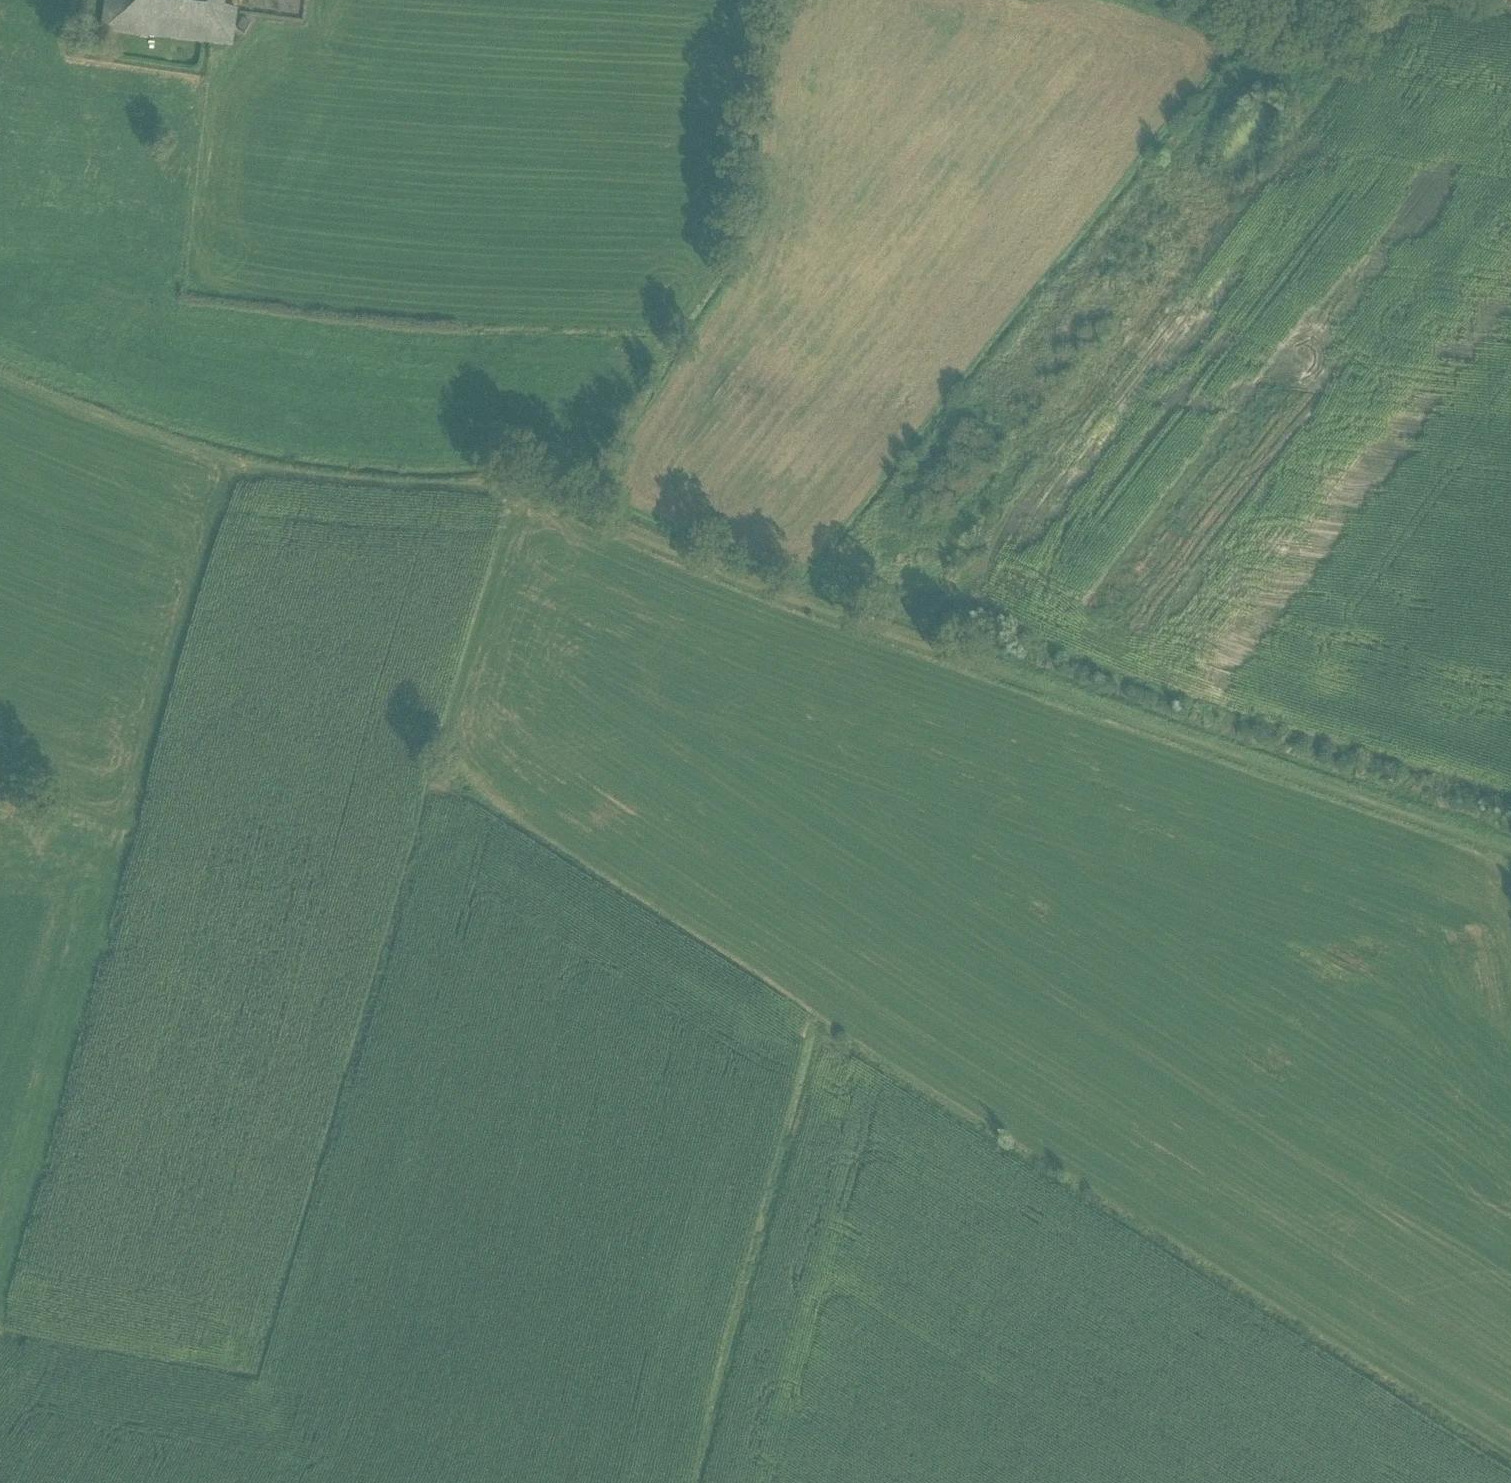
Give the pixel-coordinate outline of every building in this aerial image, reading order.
[(101,32),(121,34),(209,46),(229,48),(234,14),(234,10),(222,8),(223,3),(223,0),(105,0),(101,32)]
